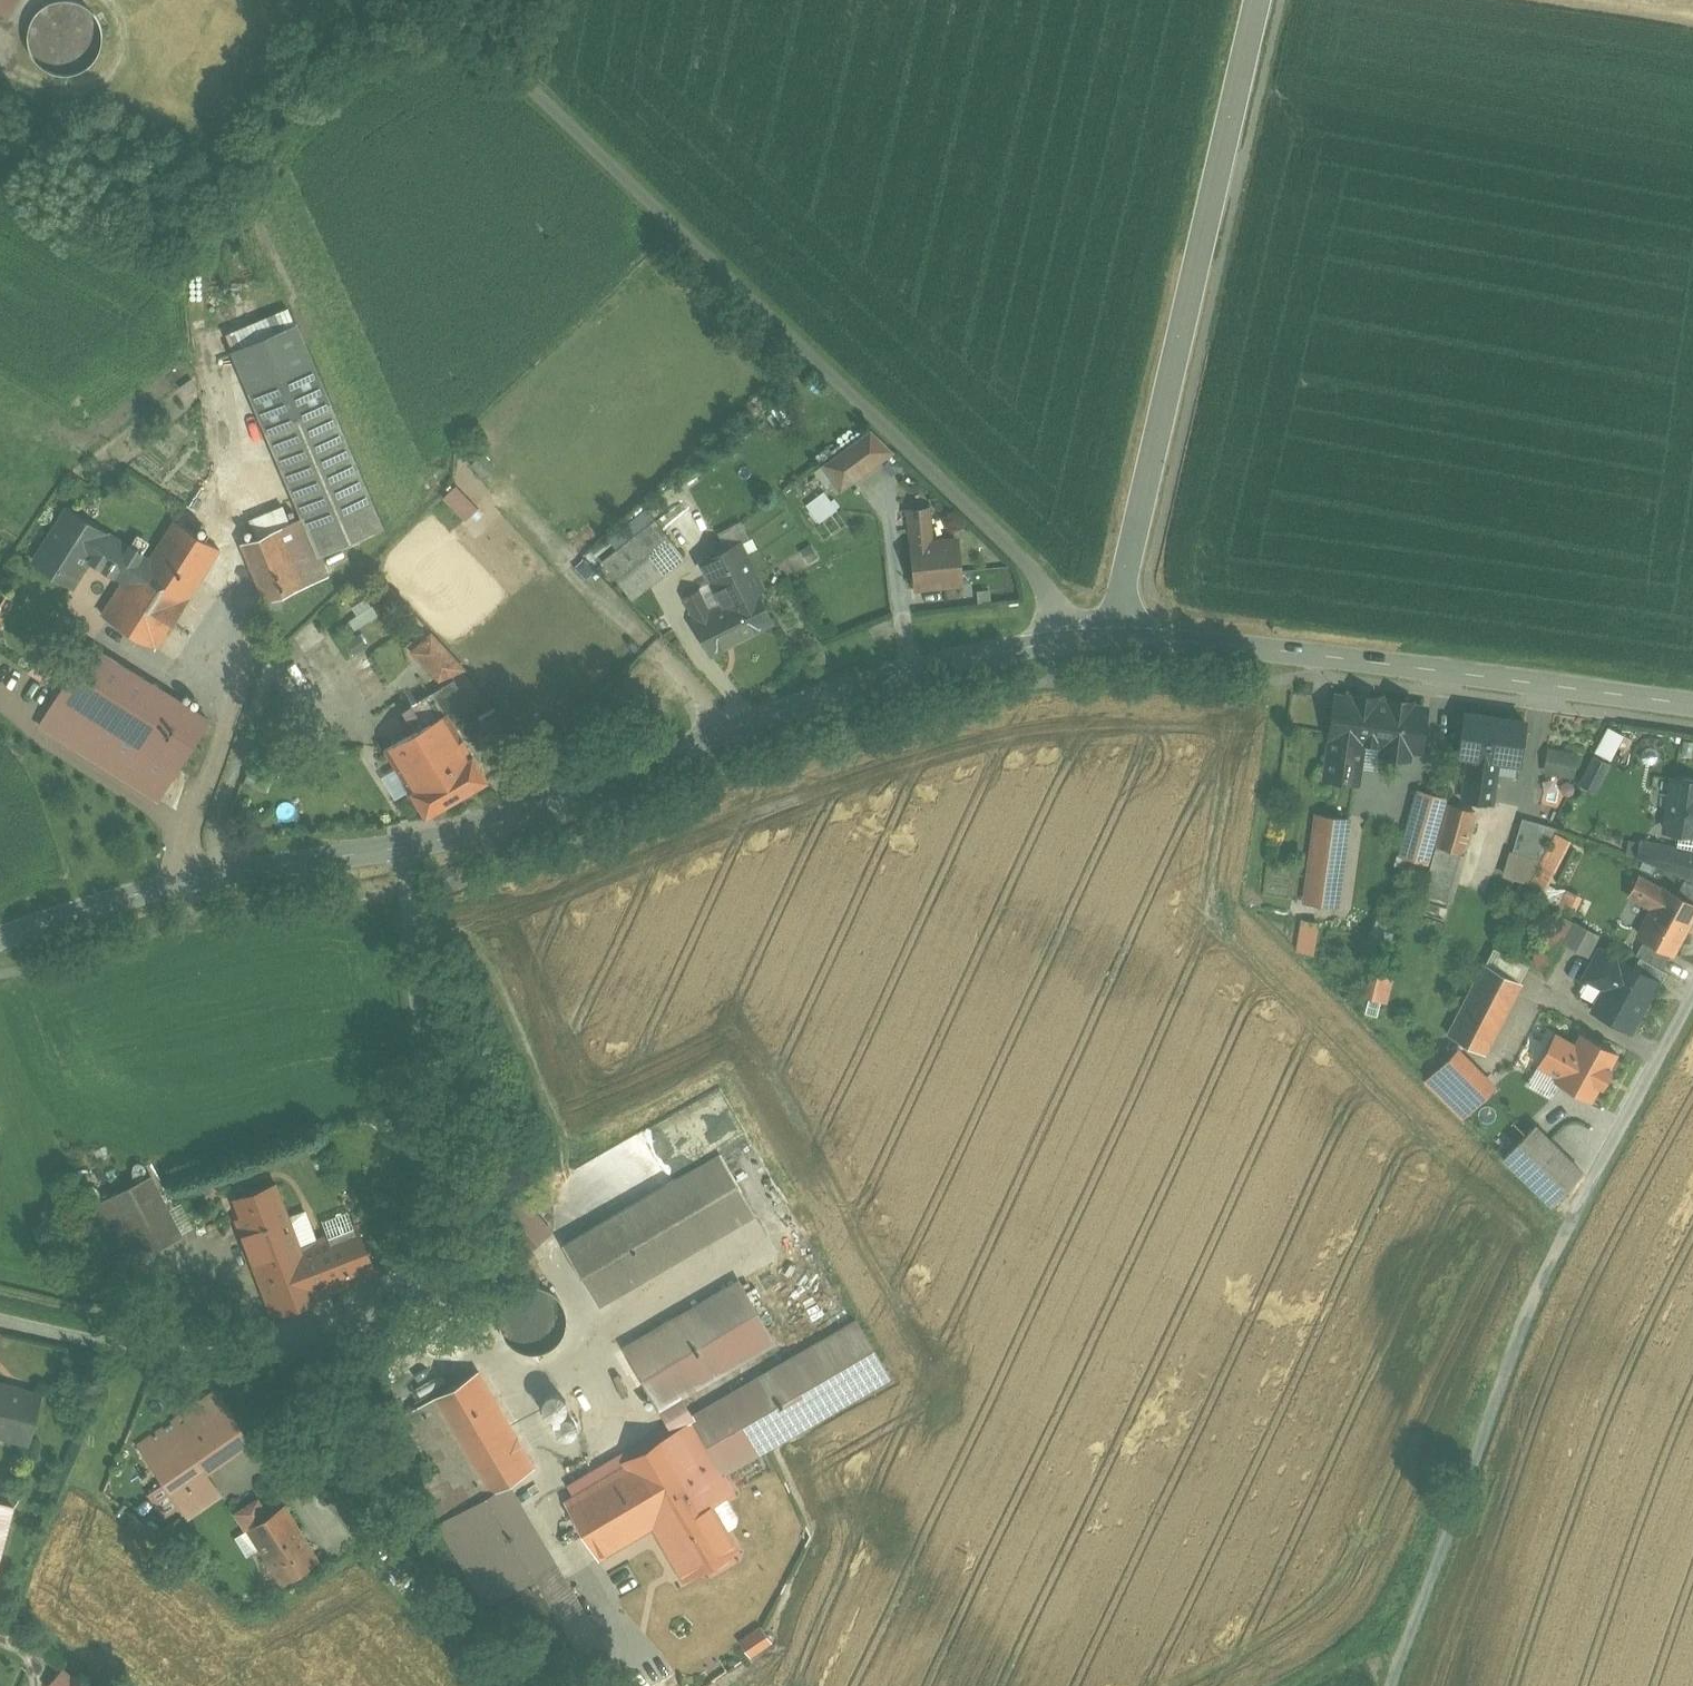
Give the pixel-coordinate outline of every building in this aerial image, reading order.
[(64,3),(57,4),(53,5),(47,8),(42,11),(38,14),(35,18),(33,21),(31,25),(30,28),(29,31),(28,34),(28,37),(28,41),(28,45),(29,49),(30,53),(31,57),(34,62),(38,67),(42,70),(47,73),(51,76),(56,77),(63,79),(68,79),(73,78),(76,77),(79,76),(83,74),(87,72),(90,70),(93,67),(95,64),(99,60),(101,55),(102,51),(103,47),(104,44),(104,39),(103,35),(102,30),(101,26),(98,20),(94,16),(92,13),(89,10),(85,8),(80,5),(75,4),(70,3),(64,3)] [(296,328),(235,354),(306,517),(322,554),(383,528),(296,328)] [(872,428),(824,464),(843,489),(895,450),(872,428)] [(496,467),(484,454),(475,464),(486,476),(496,467)] [(467,520),(481,508),(460,485),(446,497),(467,520)] [(808,505),(821,523),(839,510),(826,491),(808,505)] [(934,541),(931,508),(912,510),(912,508),(907,509),(907,514),(912,514),(918,588),(963,583),(959,539),(934,541)] [(152,561),(71,509),(37,562),(74,585),(90,559),(126,581),(146,569),(152,561)] [(306,517),(244,542),(269,601),(330,576),(322,554),(306,517)] [(658,520),(606,560),(633,595),(686,555),(658,520)] [(152,561),(146,569),(126,581),(105,614),(159,648),(192,598),(190,597),(221,548),(177,521),(152,561)] [(764,587),(742,543),(706,562),(727,603),(758,587),(759,589),(764,587)] [(727,603),(714,610),(702,588),(685,596),(696,619),(695,620),(712,654),(776,622),(759,589),(758,587),(727,603)] [(464,667),(433,634),(416,650),(441,677),(464,667)] [(211,720),(91,644),(60,694),(181,769),(211,720)] [(456,681),(433,695),(446,716),(450,713),(455,721),(473,709),(456,681)] [(181,769),(60,694),(41,724),(162,799),(181,769)] [(446,716),(433,695),(408,711),(413,720),(381,738),(387,749),(428,816),(491,780),(455,721),(450,713),(446,716)] [(1379,698),(1356,695),(1356,697),(1339,695),(1327,776),(1359,781),(1365,744),(1385,746),(1384,753),(1411,756),(1412,749),(1421,750),(1427,707),(1413,705),(1414,703),(1391,700),(1391,702),(1378,700),(1379,698)] [(1528,721),(1466,712),(1460,754),(1471,755),(1470,766),(1491,769),(1493,759),(1522,763),(1528,721)] [(1597,753),(1615,761),(1627,735),(1609,727),(1597,753)] [(1550,749),(1547,775),(1579,779),(1582,752),(1550,749)] [(1597,758),(1584,783),(1597,790),(1610,764),(1597,758)] [(1491,769),(1470,766),(1466,799),(1495,803),(1499,770),(1491,769)] [(1686,776),(1683,779),(1676,778),(1669,829),(1692,833),(1692,777),(1686,776)] [(1448,798),(1422,790),(1413,823),(1439,830),(1448,798)] [(1477,811),(1451,804),(1439,846),(1465,854),(1477,811)] [(1351,819),(1320,814),(1307,901),(1339,905),(1351,819)] [(1558,828),(1525,819),(1516,852),(1542,859),(1558,828)] [(1439,830),(1413,823),(1404,855),(1429,862),(1439,830)] [(1659,843),(1655,861),(1641,855),(1641,857),(1689,877),(1692,879),(1692,850),(1659,843)] [(1465,854),(1439,846),(1426,894),(1454,902),(1467,854),(1465,854)] [(1666,889),(1643,877),(1633,895),(1656,908),(1642,934),(1675,952),(1692,919),(1692,904),(1679,896),(1666,889)] [(1689,877),(1679,896),(1692,904),(1692,879),(1689,877)] [(1560,907),(1574,911),(1579,894),(1565,890),(1560,907)] [(1591,956),(1601,931),(1557,913),(1535,968),(1554,975),(1566,946),(1591,956)] [(1303,919),(1298,952),(1317,955),(1322,922),(1303,919)] [(1674,956),(1648,942),(1641,954),(1645,956),(1667,969),(1674,956)] [(1638,969),(1604,950),(1588,979),(1606,988),(1595,1009),(1634,1030),(1649,1003),(1646,1002),(1658,982),(1659,980),(1638,969)] [(1667,969),(1645,956),(1638,969),(1659,980),(1658,982),(1663,985),(1671,971),(1667,969)] [(1488,965),(1452,1034),(1487,1054),(1523,985),(1488,965)] [(1393,977),(1374,972),(1367,996),(1386,1001),(1393,977)] [(1559,1030),(1538,1018),(1522,1049),(1565,1073),(1582,1042),(1559,1030)] [(1624,1049),(1589,1030),(1582,1042),(1565,1073),(1600,1093),(1624,1049)] [(1528,1075),(1499,1058),(1478,1095),(1508,1111),(1528,1075)] [(1544,1085),(1528,1075),(1508,1111),(1524,1121),(1544,1085)] [(1587,1171),(1538,1124),(1506,1156),(1555,1204),(1587,1171)] [(722,1153),(567,1244),(601,1303),(679,1258),(678,1257),(756,1212),(722,1153)] [(554,1232),(501,1169),(480,1188),(533,1250),(554,1232)] [(152,1175),(90,1207),(121,1267),(183,1235),(152,1175)] [(278,1184),(239,1199),(251,1232),(245,1234),(256,1263),(301,1246),(278,1184)] [(301,1246),(256,1263),(275,1314),(327,1294),(326,1292),(377,1273),(358,1225),(301,1246)] [(742,1280),(627,1347),(661,1408),(685,1394),(778,1341),(742,1280)] [(544,1287),(536,1285),(527,1287),(518,1290),(511,1296),(506,1303),(502,1311),(501,1320),(503,1329),(506,1337),(512,1344),(519,1350),(527,1353),(536,1354),(545,1353),(553,1349),(560,1344),(566,1337),(569,1328),(570,1320),(569,1311),(566,1302),(560,1295),(553,1290),(544,1287)] [(699,1418),(691,1423),(719,1470),(884,1378),(857,1330),(699,1418)] [(480,1370),(406,1414),(439,1470),(462,1510),(494,1491),(537,1466),(480,1370)] [(0,1381),(0,1426),(10,1429),(9,1432),(33,1438),(45,1393),(0,1381)] [(220,1392),(143,1445),(190,1515),(222,1493),(199,1458),(242,1428),(220,1392)] [(685,1394),(661,1408),(676,1433),(691,1423),(699,1418),(685,1394)] [(547,1402),(545,1403),(543,1406),(542,1409),(542,1412),(544,1415),(546,1417),(548,1418),(551,1419),(554,1418),(556,1417),(558,1414),(559,1412),(560,1409),(559,1406),(558,1404),(555,1402),(553,1401),(550,1401),(547,1402)] [(562,1421),(560,1423),(558,1425),(557,1428),(558,1431),(559,1434),(561,1436),(563,1437),(566,1438),(569,1437),(572,1436),(574,1434),(575,1431),(575,1428),(574,1425),(573,1423),(571,1421),(568,1420),(565,1420),(562,1421)] [(711,1505),(732,1492),(719,1470),(691,1423),(676,1433),(625,1462),(627,1464),(566,1500),(601,1559),(664,1522),(670,1531),(662,1536),(686,1576),(736,1546),(711,1505)] [(494,1491),(462,1510),(439,1470),(421,1480),(487,1591),(536,1561),(494,1491)] [(0,1501),(0,1562),(17,1505),(0,1501)] [(290,1508),(272,1519),(262,1503),(244,1514),(287,1584),(324,1562),(290,1508)] [(604,1647),(555,1564),(517,1587),(565,1669),(604,1647)] [(763,1627),(742,1641),(751,1655),(772,1641),(763,1627)] [(641,1685),(663,1685),(665,1685),(678,1675),(664,1654),(633,1676),(641,1685)] [(70,1675),(60,1685),(82,1685),(70,1675)]
